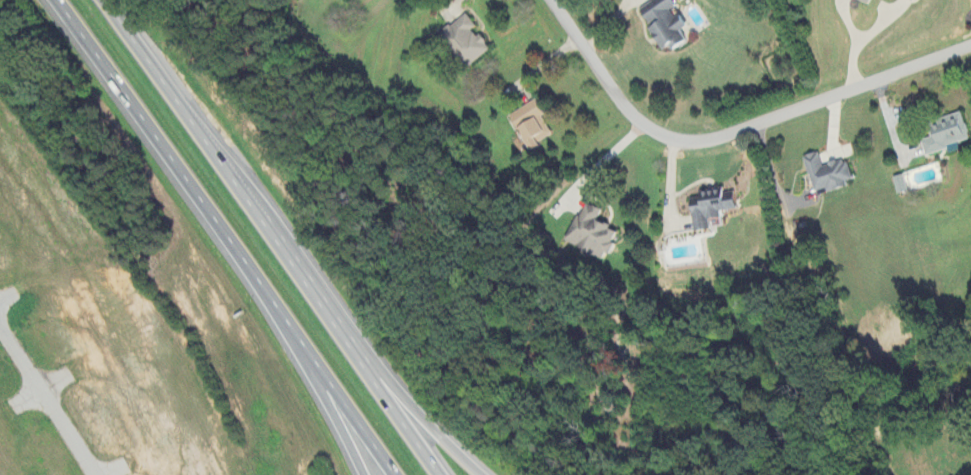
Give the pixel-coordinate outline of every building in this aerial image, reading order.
[(669,51),(698,35),(679,0),(655,0),(644,6),(669,51)] [(466,70),(494,45),(465,13),(437,38),(466,70)] [(535,148),(559,134),(538,99),(514,113),(535,148)] [(968,111),(930,121),(934,136),(926,139),(929,152),(970,140),(970,122),(968,111)] [(851,156),(827,163),(823,150),(808,155),(820,193),(859,182),(851,156)] [(910,192),(906,176),(895,178),(900,195),(910,192)] [(744,207),(742,194),(709,199),(709,203),(696,206),(700,229),(716,227),(714,218),(725,216),(724,210),(744,207)] [(609,256),(621,226),(604,219),(609,208),(588,200),(571,241),(609,256)]
